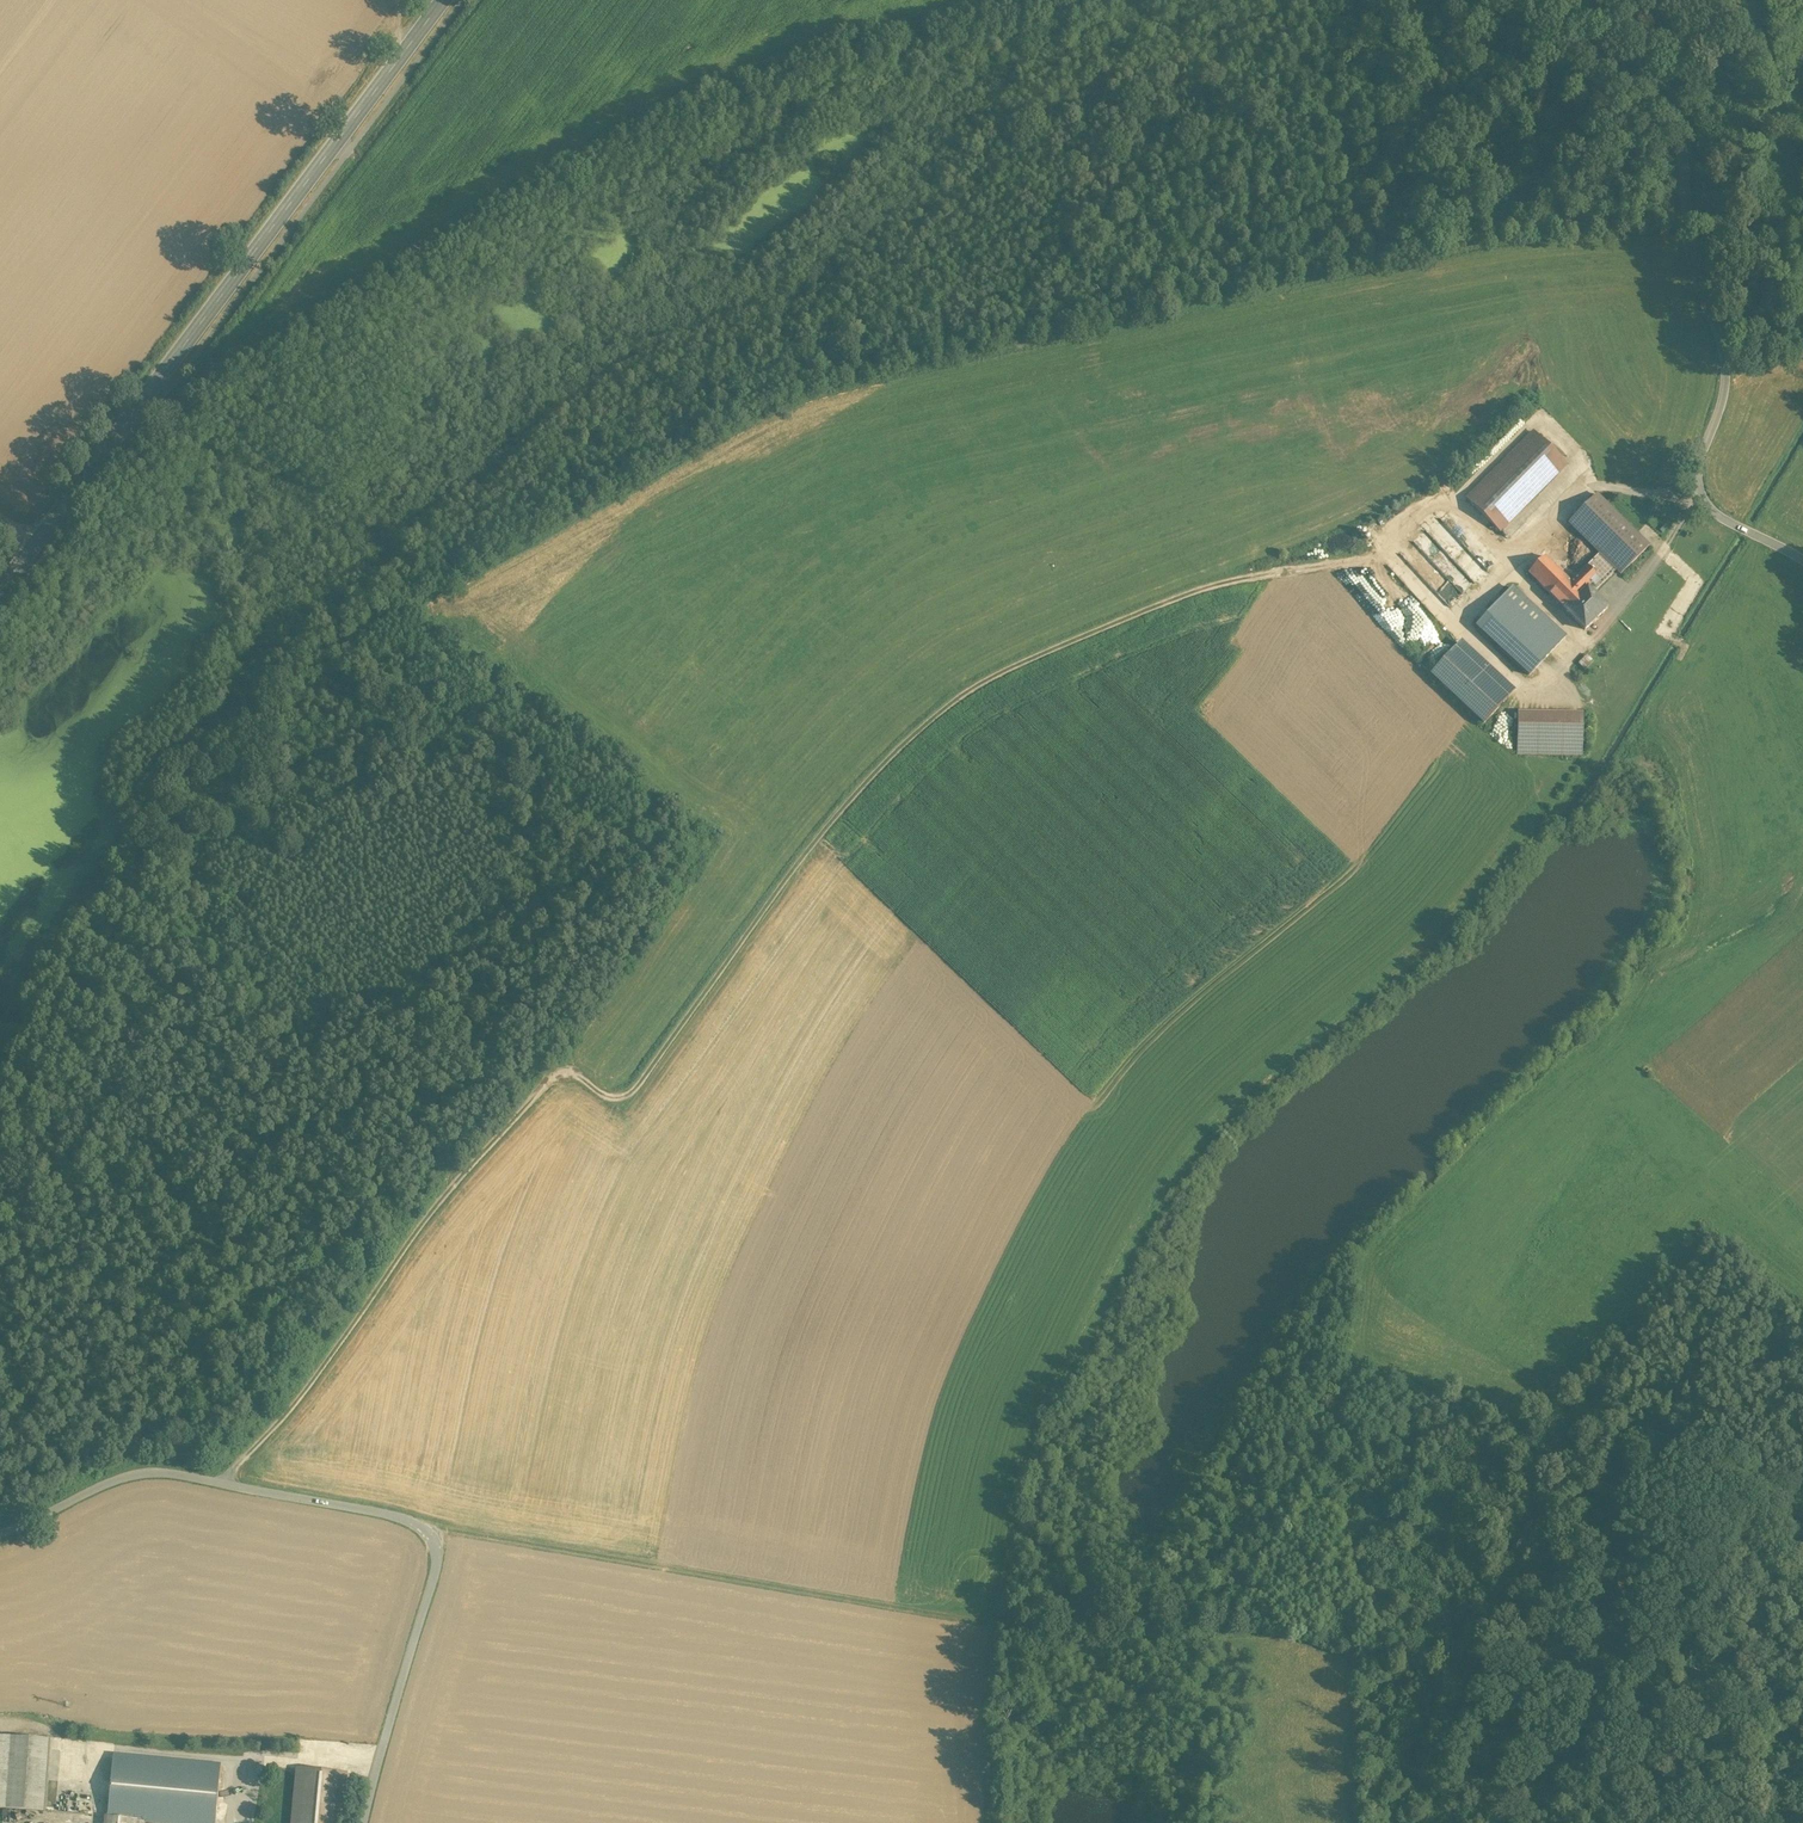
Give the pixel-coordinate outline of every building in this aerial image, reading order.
[(1538,430),(1471,496),(1503,529),(1570,463),(1538,430)] [(1651,546),(1600,494),(1572,521),(1602,553),(1619,569),(1623,574),(1651,546)] [(1439,616),(1489,573),(1442,519),(1428,532),(1467,576),(1455,586),(1415,540),(1387,563),(1418,599),(1422,595),(1439,616)] [(1602,553),(1574,582),(1584,592),(1590,587),(1593,584),(1598,589),(1619,569),(1602,553)] [(1574,582),(1548,555),(1532,571),(1567,607),(1584,592),(1574,582)] [(1567,635),(1517,587),(1502,602),(1552,651),(1567,635)] [(1567,607),(1566,608),(1586,629),(1609,607),(1590,587),(1584,592),(1567,607)] [(1552,651),(1502,602),(1482,622),(1508,648),(1532,671),(1552,651)] [(1532,671),(1508,648),(1497,659),(1521,682),(1532,671)] [(1508,698),(1455,649),(1431,675),(1484,724),(1508,698)] [(1586,654),(1579,663),(1586,669),(1593,659),(1586,654)] [(1583,713),(1518,712),(1517,755),(1582,757),(1583,713)] [(0,1736),(0,1808),(7,1808),(12,1737),(0,1736)] [(49,1740),(12,1737),(7,1808),(9,1809),(44,1811),(49,1740)] [(114,1756),(108,1816),(144,1820),(181,1822),(216,1822),(221,1766),(114,1756)] [(298,1769),(293,1822),(342,1822),(346,1774),(298,1769)] [(9,1809),(8,1822),(93,1822),(93,1815),(44,1811),(9,1809)]
